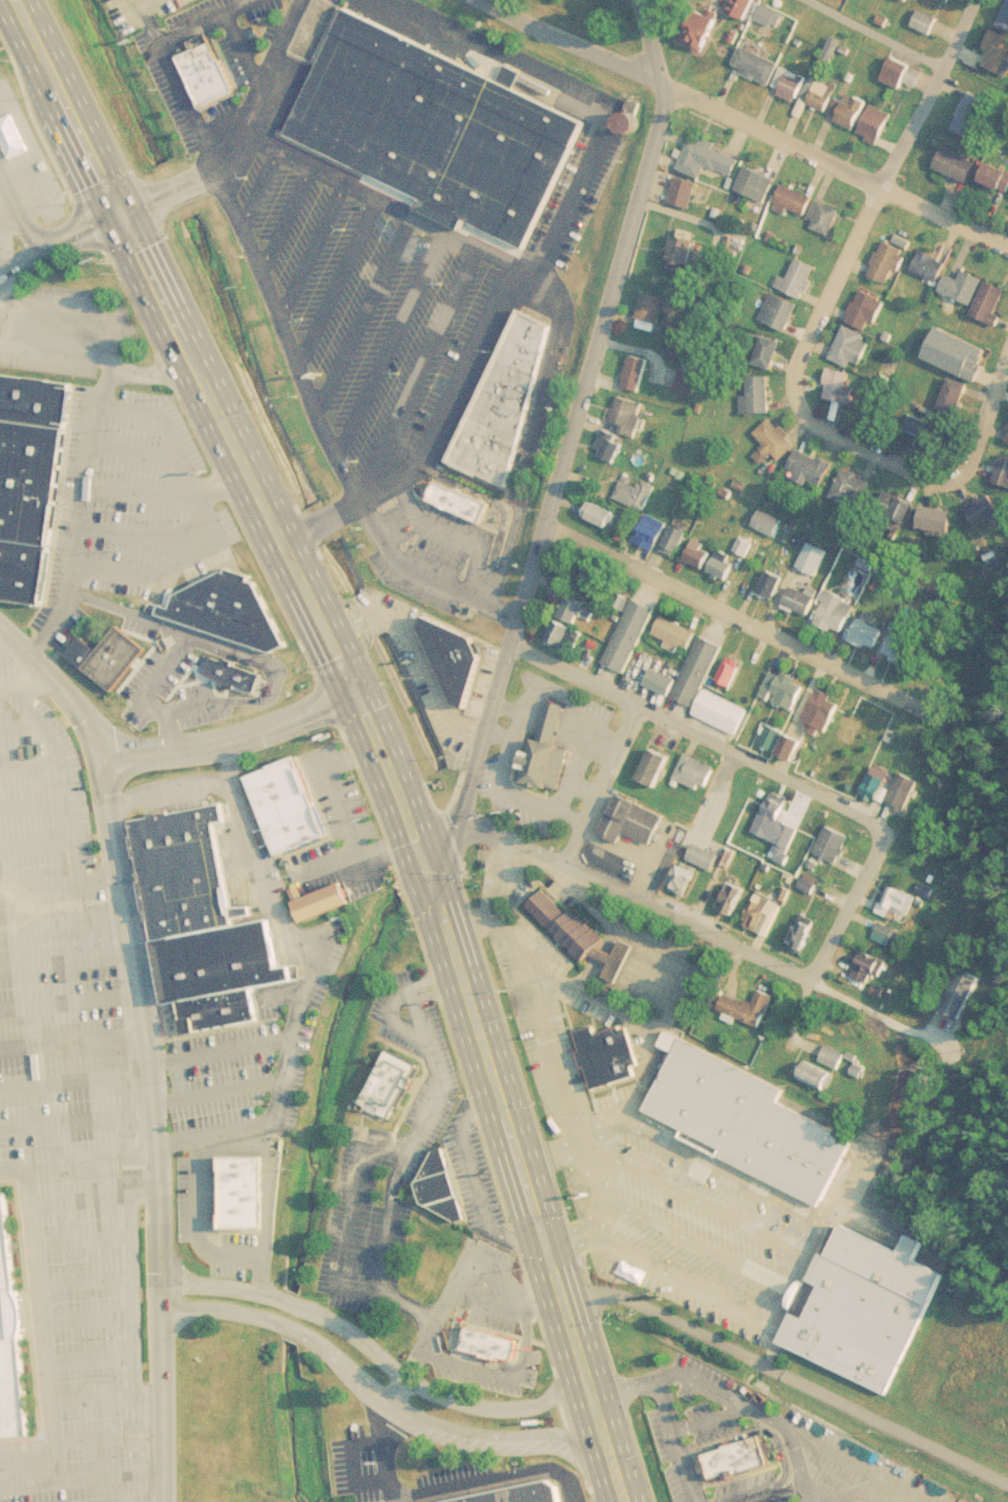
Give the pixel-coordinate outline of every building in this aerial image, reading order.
[(283,43),(303,0),(347,0),(580,109),(519,239),(278,127),(311,56),(283,43)] [(731,12),(746,19),(755,0),(736,0),(731,12)] [(757,19),(773,26),(780,10),(765,3),(757,19)] [(707,50),(719,15),(691,6),(680,41),(707,50)] [(940,18),(921,9),(913,25),(933,34),(940,18)] [(993,29),(985,48),(991,50),(984,65),(1007,76),(1007,36),(993,29)] [(193,36),(197,45),(208,40),(212,48),(216,46),(231,80),(195,95),(174,44),(193,36)] [(773,85),(782,62),(743,46),(733,68),(773,85)] [(884,79),(904,88),(914,65),(894,56),(884,79)] [(809,77),(785,66),(774,90),(798,101),(809,77)] [(829,112),(840,87),(814,76),(803,101),(829,112)] [(836,119),(856,129),(870,102),(850,92),(836,119)] [(991,102),(973,92),(953,128),(972,138),(991,102)] [(859,130),(881,142),(896,114),(874,103),(859,130)] [(719,142),(694,133),(682,169),(704,177),(708,165),(736,175),(742,158),(717,149),(719,142)] [(969,183),(980,160),(946,144),(936,166),(969,183)] [(1006,191),(1007,185),(1007,169),(989,163),(982,183),(1006,191)] [(737,190),(767,202),(778,178),(747,165),(737,190)] [(693,207),(700,182),(680,176),(672,201),(693,207)] [(777,203),(807,216),(816,196),(786,183),(777,203)] [(809,225),(832,235),(843,209),(820,199),(809,225)] [(698,237),(676,235),(673,267),(695,270),(698,237)] [(889,284),(896,269),(902,272),(910,251),(885,240),(870,276),(889,284)] [(949,259),(920,249),(913,270),(941,280),(949,259)] [(820,267),(798,257),(784,288),(806,298),(820,267)] [(950,274),(942,290),(974,305),(986,278),(965,269),(961,279),(950,274)] [(1005,315),(999,312),(1007,291),(1007,289),(988,280),(973,315),(1000,326),(1005,315)] [(878,324),(888,300),(862,289),(849,321),(869,329),(873,321),(878,324)] [(639,317),(660,323),(668,297),(648,290),(639,317)] [(801,303),(774,292),(762,320),(789,331),(801,303)] [(693,304),(672,299),(666,325),(687,330),(693,304)] [(516,300),(545,313),(503,476),(445,450),(516,300)] [(863,365),(875,338),(846,325),(832,358),(853,367),(855,361),(863,365)] [(925,359),(978,380),(991,349),(938,327),(925,359)] [(774,370),(784,341),(759,333),(749,361),(774,370)] [(642,391),(650,358),(632,353),(624,387),(642,391)] [(57,415),(0,407),(0,362),(63,371),(57,415)] [(854,404),(858,388),(850,386),(853,374),(831,368),(824,396),(854,404)] [(697,393),(700,371),(680,369),(678,390),(697,393)] [(750,395),(743,395),(743,412),(773,412),(773,376),(750,376),(750,395)] [(956,416),(971,385),(952,376),(936,406),(956,416)] [(639,436),(647,402),(619,395),(611,429),(639,436)] [(42,535),(0,528),(0,407),(57,415),(42,535)] [(923,437),(919,446),(936,454),(948,429),(912,412),(905,428),(923,437)] [(799,444),(773,417),(756,434),(767,445),(756,456),(764,463),(774,453),(782,461),(799,444)] [(598,453),(616,464),(627,445),(608,435),(598,453)] [(812,481),(825,486),(835,463),(800,448),(787,475),(810,485),(812,481)] [(1005,453),(995,482),(1007,486),(1007,454),(1005,453)] [(832,497),(853,506),(857,497),(865,500),(874,480),(845,468),(832,497)] [(432,470),(449,478),(450,476),(486,493),(477,512),(424,488),(432,470)] [(616,498),(646,512),(657,488),(635,477),(633,482),(625,478),(616,498)] [(908,526),(916,500),(883,490),(875,517),(908,526)] [(966,511),(979,529),(1003,511),(990,494),(966,511)] [(586,516),(611,528),(618,513),(594,501),(586,516)] [(955,510),(923,507),(920,531),(952,535),(955,510)] [(776,537),(785,521),(763,509),(754,524),(776,537)] [(635,540),(655,550),(669,524),(649,513),(635,540)] [(663,551),(678,557),(688,532),(673,526),(663,551)] [(34,591),(0,587),(0,528),(42,535),(34,591)] [(736,551),(749,556),(754,542),(741,537),(736,551)] [(694,541),(686,560),(705,568),(713,549),(694,541)] [(819,576),(831,551),(811,542),(799,567),(819,576)] [(728,580),(738,558),(720,549),(710,570),(728,580)] [(159,615),(272,653),(285,647),(257,577),(233,569),(175,593),(172,602),(162,606),(159,615)] [(787,577),(770,569),(759,591),(775,600),(787,577)] [(784,604),(809,616),(821,592),(812,587),(808,593),(794,586),(784,604)] [(816,621),(843,635),(858,605),(831,591),(816,621)] [(597,612),(571,596),(559,614),(577,625),(582,616),(591,622),(597,612)] [(629,673),(656,608),(632,598),(606,664),(629,673)] [(655,633),(690,650),(699,632),(664,615),(655,633)] [(887,631),(863,617),(851,638),(875,651),(887,631)] [(420,618),(469,640),(477,658),(462,709),(452,706),(416,628),(420,618)] [(578,652),(586,632),(556,620),(548,640),(578,652)] [(148,649),(120,627),(100,651),(82,637),(68,654),(115,691),(148,649)] [(920,645),(891,632),(882,652),(910,665),(920,645)] [(726,646),(703,635),(675,697),(697,707),(726,646)] [(719,680),(735,687),(746,662),(730,655),(719,680)] [(646,684),(671,696),(679,679),(654,668),(646,684)] [(797,709),(809,682),(784,671),(782,675),(774,671),(764,695),(797,709)] [(836,699),(838,696),(818,687),(803,719),(829,731),(843,702),(836,699)] [(728,730),(736,714),(712,702),(703,719),(728,730)] [(545,703),(561,709),(550,744),(565,750),(554,791),(543,787),(542,790),(518,783),(521,770),(516,769),(521,752),(529,754),(526,747),(528,741),(534,741),(545,703)] [(787,732),(772,724),(761,743),(777,752),(787,732)] [(796,761),(805,740),(789,733),(780,754),(796,761)] [(639,780),(658,788),(672,756),(653,748),(639,780)] [(711,787),(717,764),(685,755),(678,780),(700,786),(701,784),(711,787)] [(302,763),(329,835),(275,856),(248,784),(302,763)] [(864,792),(880,799),(888,779),(872,772),(864,792)] [(908,812),(922,781),(903,772),(889,803),(908,812)] [(654,845),(667,815),(620,795),(602,835),(622,844),(626,833),(654,845)] [(781,819),(784,812),(766,805),(755,832),(779,841),(773,857),(788,862),(802,827),(781,819)] [(135,825),(228,807),(231,825),(221,827),(241,928),(159,946),(135,825)] [(853,837),(829,824),(815,851),(840,863),(853,837)] [(689,859),(714,871),(721,855),(696,843),(689,859)] [(684,863),(670,886),(686,896),(700,873),(684,863)] [(719,908),(735,916),(747,889),(732,882),(719,908)] [(298,902),(347,883),(355,904),(306,923),(298,902)] [(908,923),(919,896),(891,885),(880,912),(908,923)] [(541,892),(564,917),(567,912),(602,941),(593,949),(609,957),(616,942),(632,949),(616,979),(603,973),(606,963),(586,954),(576,966),(525,907),(541,892)] [(775,902),(758,894),(743,924),(760,932),(775,902)] [(805,953),(819,922),(804,915),(790,946),(805,953)] [(903,931),(881,921),(874,938),(896,948),(903,931)] [(172,1007),(159,946),(241,928),(270,922),(280,968),(296,965),(299,980),(256,989),(184,1005),(172,1007)] [(886,960),(863,950),(851,980),(874,989),(886,960)] [(984,976),(962,967),(944,1012),(965,1021),(984,976)] [(184,1005),(256,989),(263,1022),(191,1038),(184,1005)] [(762,1028),(776,996),(761,989),(754,1006),(726,994),(719,1009),(762,1028)] [(571,1035),(589,1028),(593,1036),(615,1027),(618,1033),(624,1030),(635,1065),(628,1067),(633,1080),(589,1092),(571,1035)] [(662,1033),(776,1090),(771,1101),(848,1142),(817,1208),(637,1114),(651,1089),(672,1053),(656,1047),(662,1033)] [(822,1059),(841,1068),(848,1054),(829,1044),(822,1059)] [(391,1053),(422,1070),(414,1085),(393,1125),(362,1109),(391,1053)] [(799,1078),(828,1090),(835,1072),(807,1060),(799,1078)] [(451,1153),(471,1225),(463,1227),(429,1209),(423,1188),(442,1155),(451,1153)] [(39,1437),(0,1440),(0,1192),(14,1191),(39,1437)] [(832,1225),(778,1346),(887,1396),(942,1274),(832,1225)] [(464,1304),(502,1312),(497,1334),(489,1332),(489,1335),(461,1326),(464,1304)] [(701,1452),(759,1433),(769,1459),(710,1479),(701,1452)] [(562,1482),(566,1501),(461,1501),(562,1482)]
